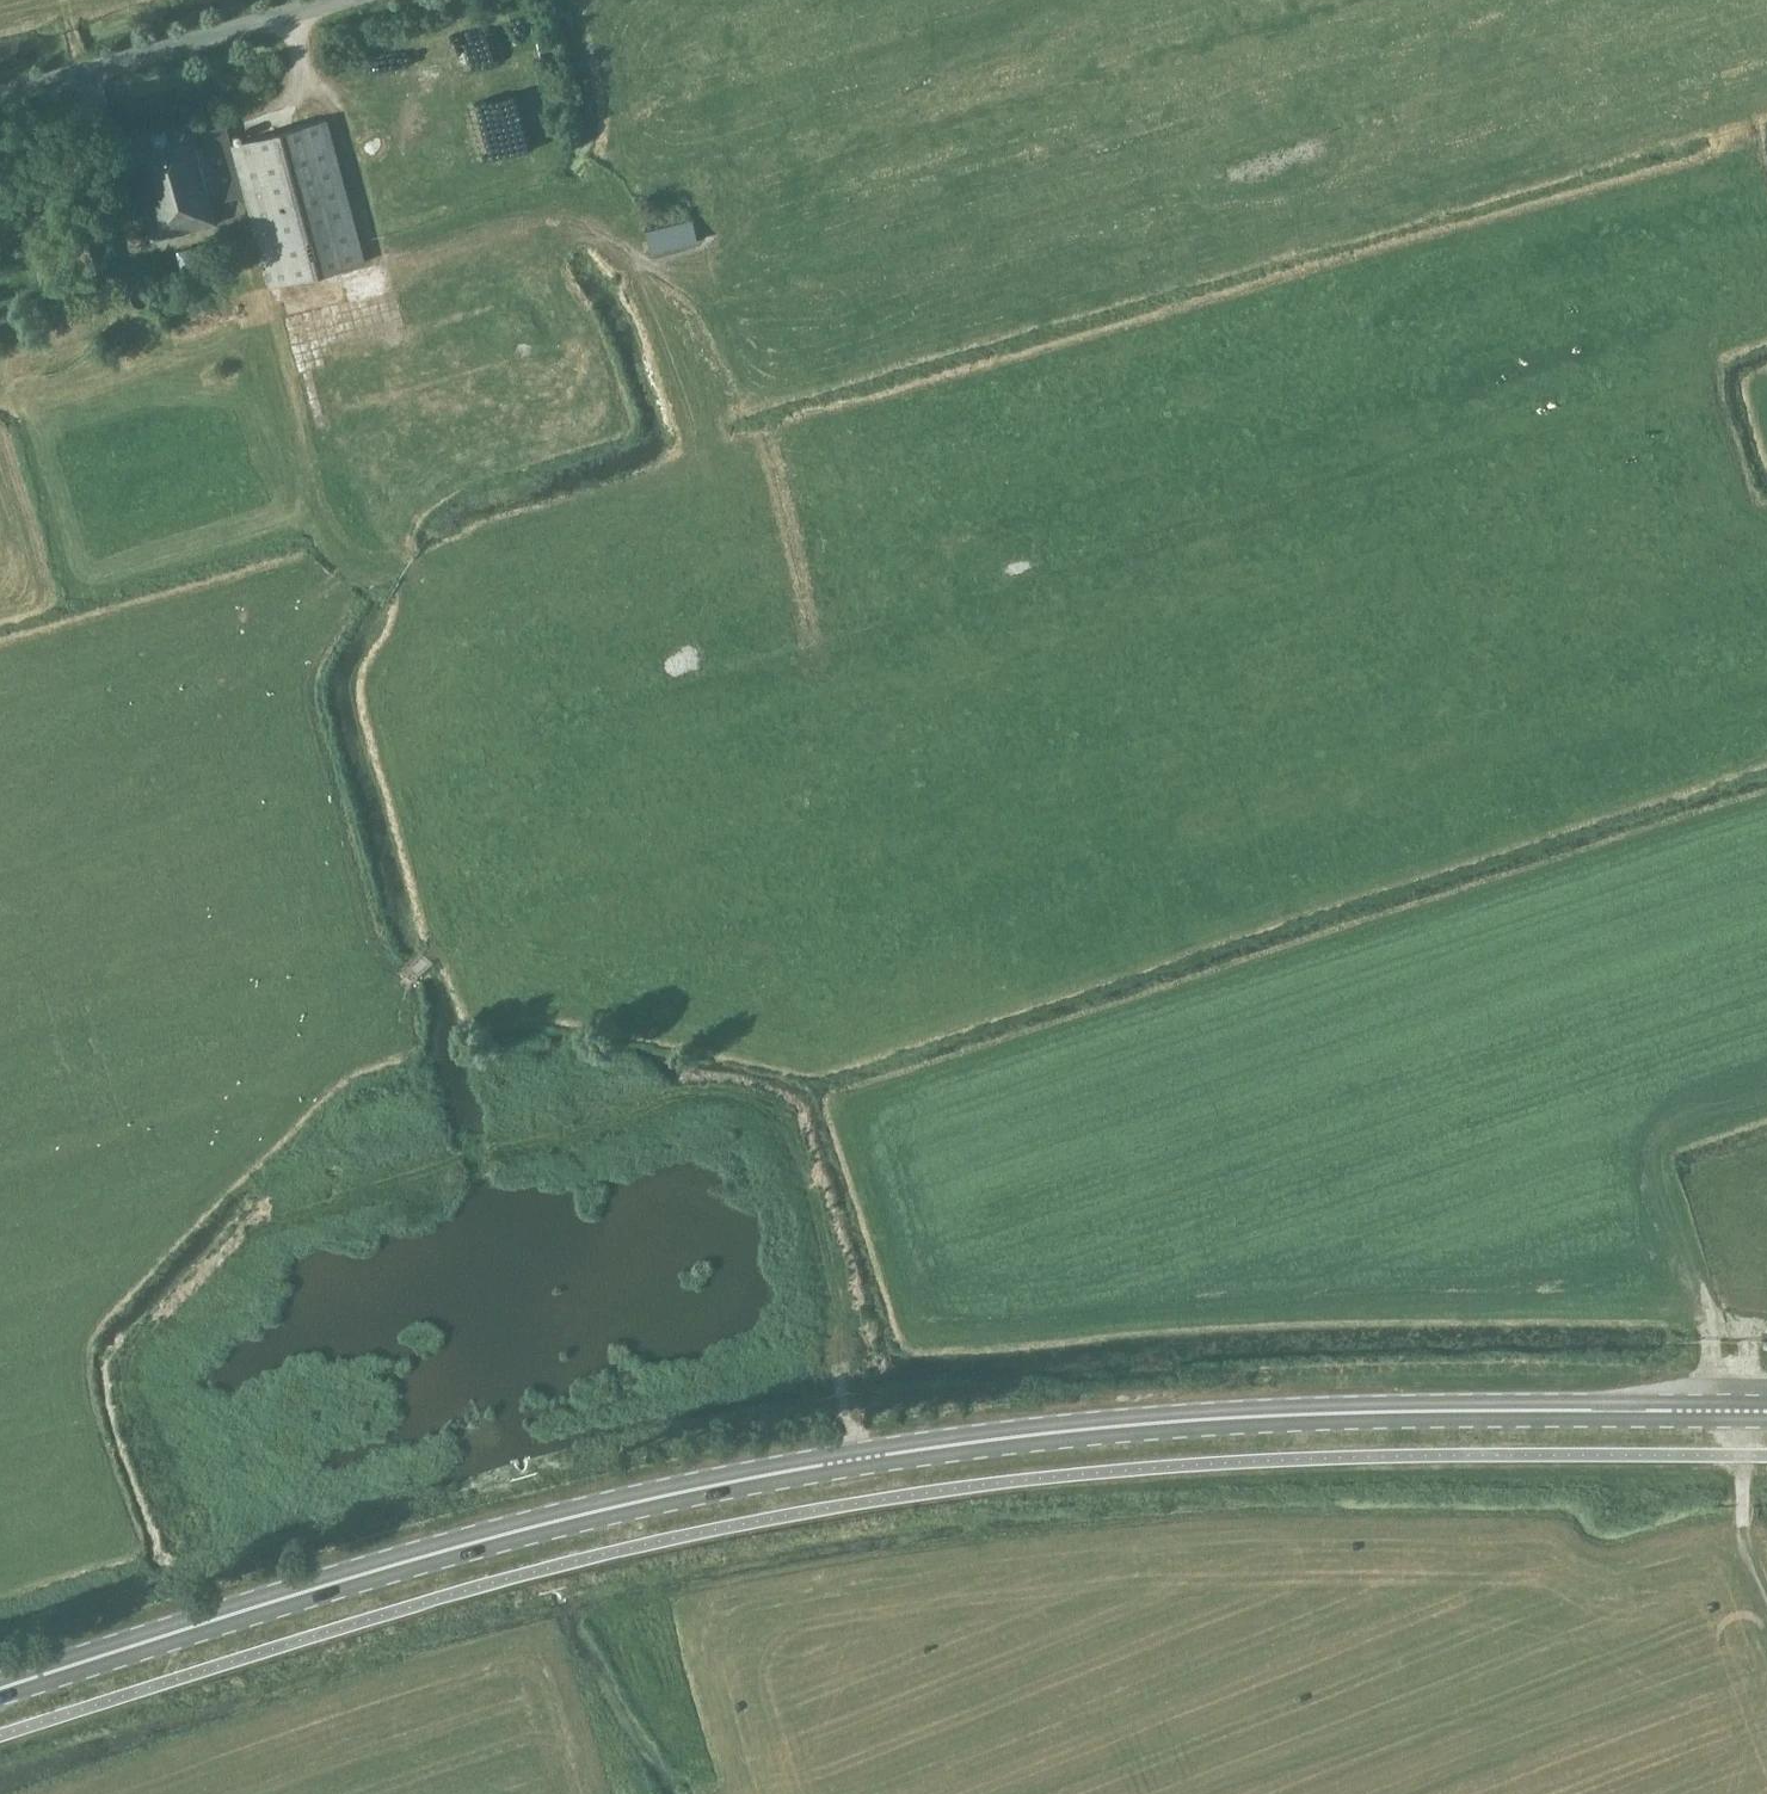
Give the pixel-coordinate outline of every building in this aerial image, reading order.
[(227,130),(194,138),(191,127),(114,147),(123,185),(133,183),(150,248),(170,242),(171,247),(218,233),(213,212),(246,204),(268,289),(363,264),(327,125),(232,150),(227,130)] [(83,273),(108,266),(95,216),(70,221),(83,273)] [(645,231),(651,253),(698,241),(692,219),(645,231)]
